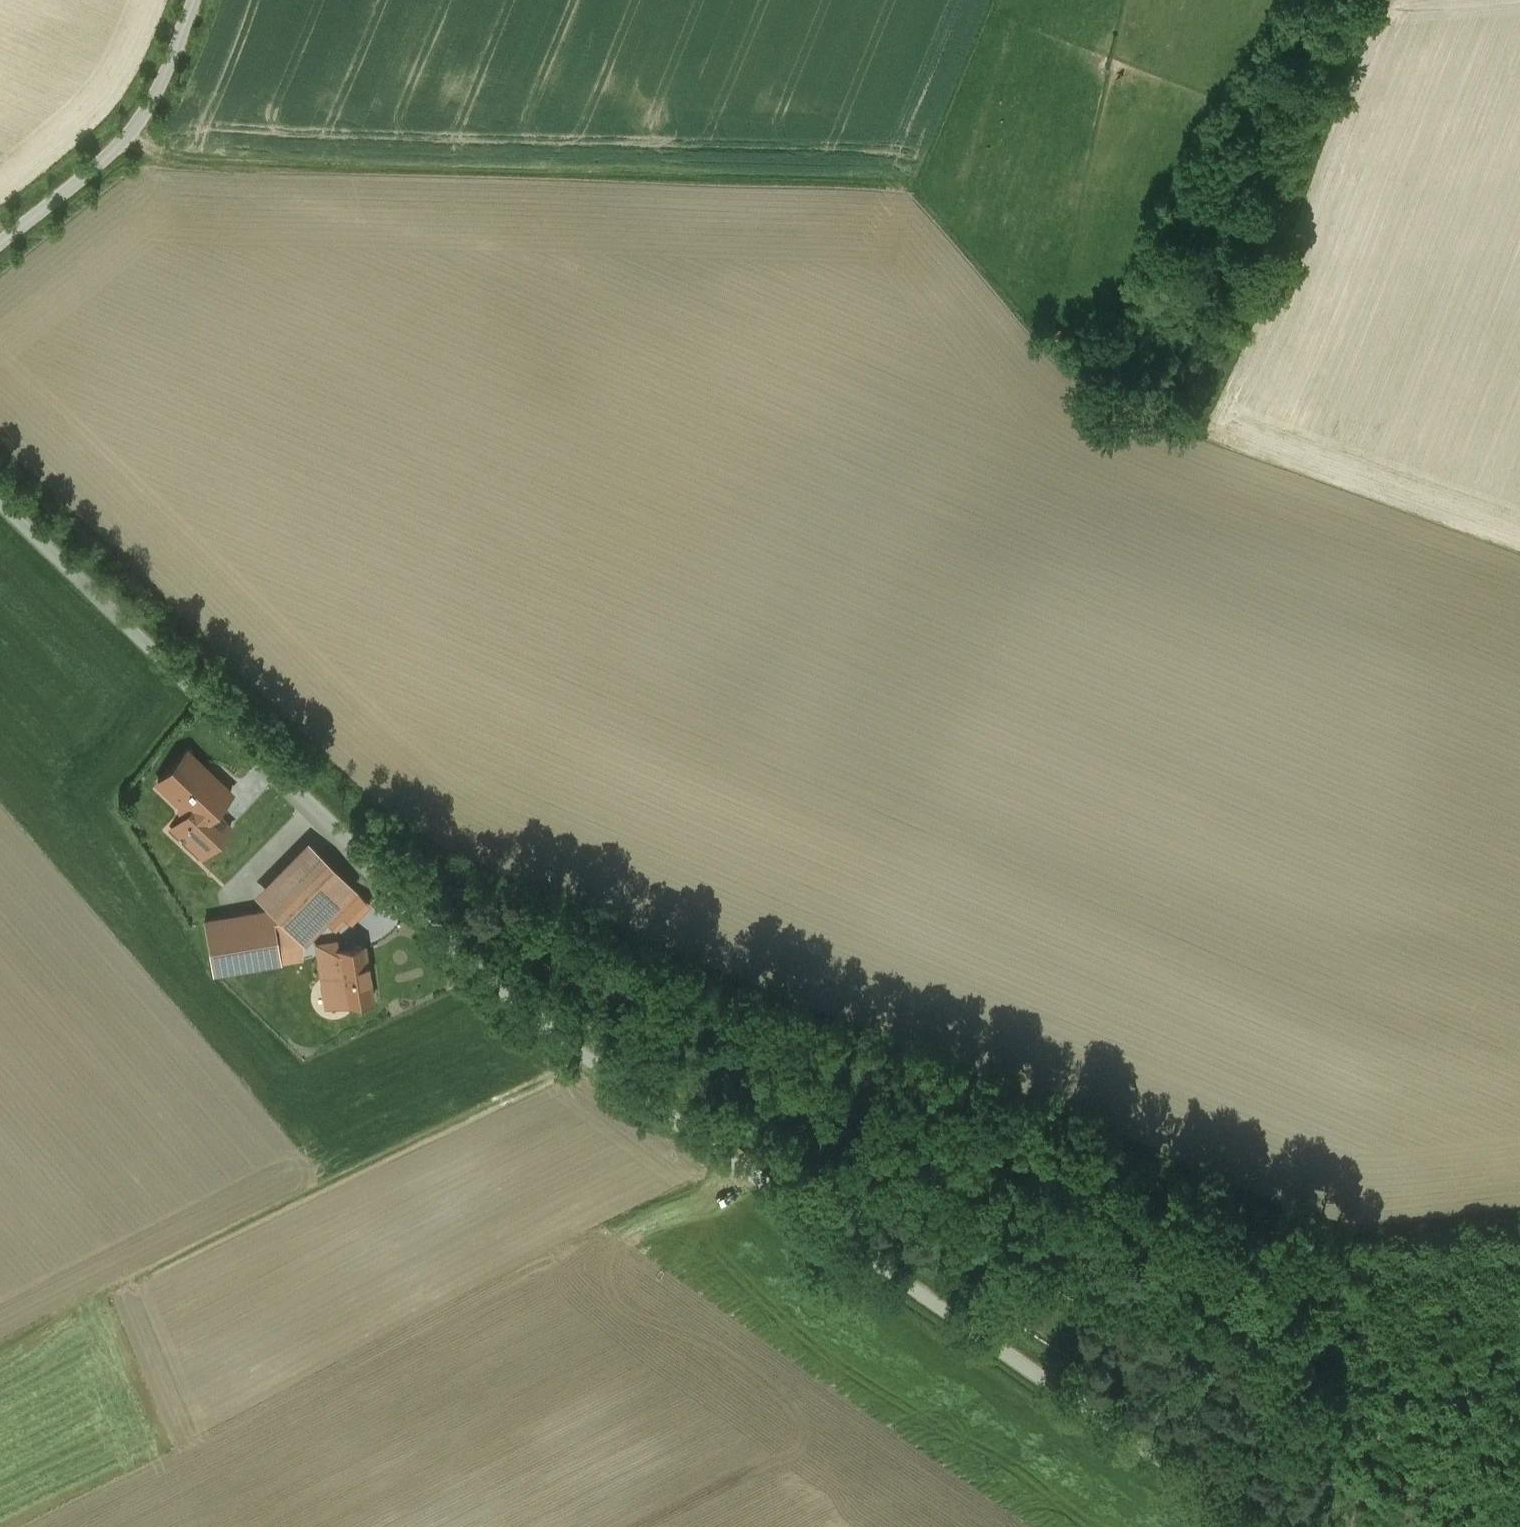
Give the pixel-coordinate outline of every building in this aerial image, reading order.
[(202,822),(203,821),(231,791),(187,749),(157,780),(181,803),(202,822)] [(202,822),(181,803),(179,805),(178,809),(180,813),(183,816),(171,828),(201,856),(220,837),(203,821),(202,822)] [(256,893),(267,904),(319,852),(307,841),(256,893)] [(267,904),(269,906),(304,940),(355,888),(319,852),(267,904)] [(298,941),(304,940),(269,906),(270,909),(205,920),(213,972),(300,956),(298,941)] [(374,999),(365,943),(320,951),(328,1006),(374,999)]
